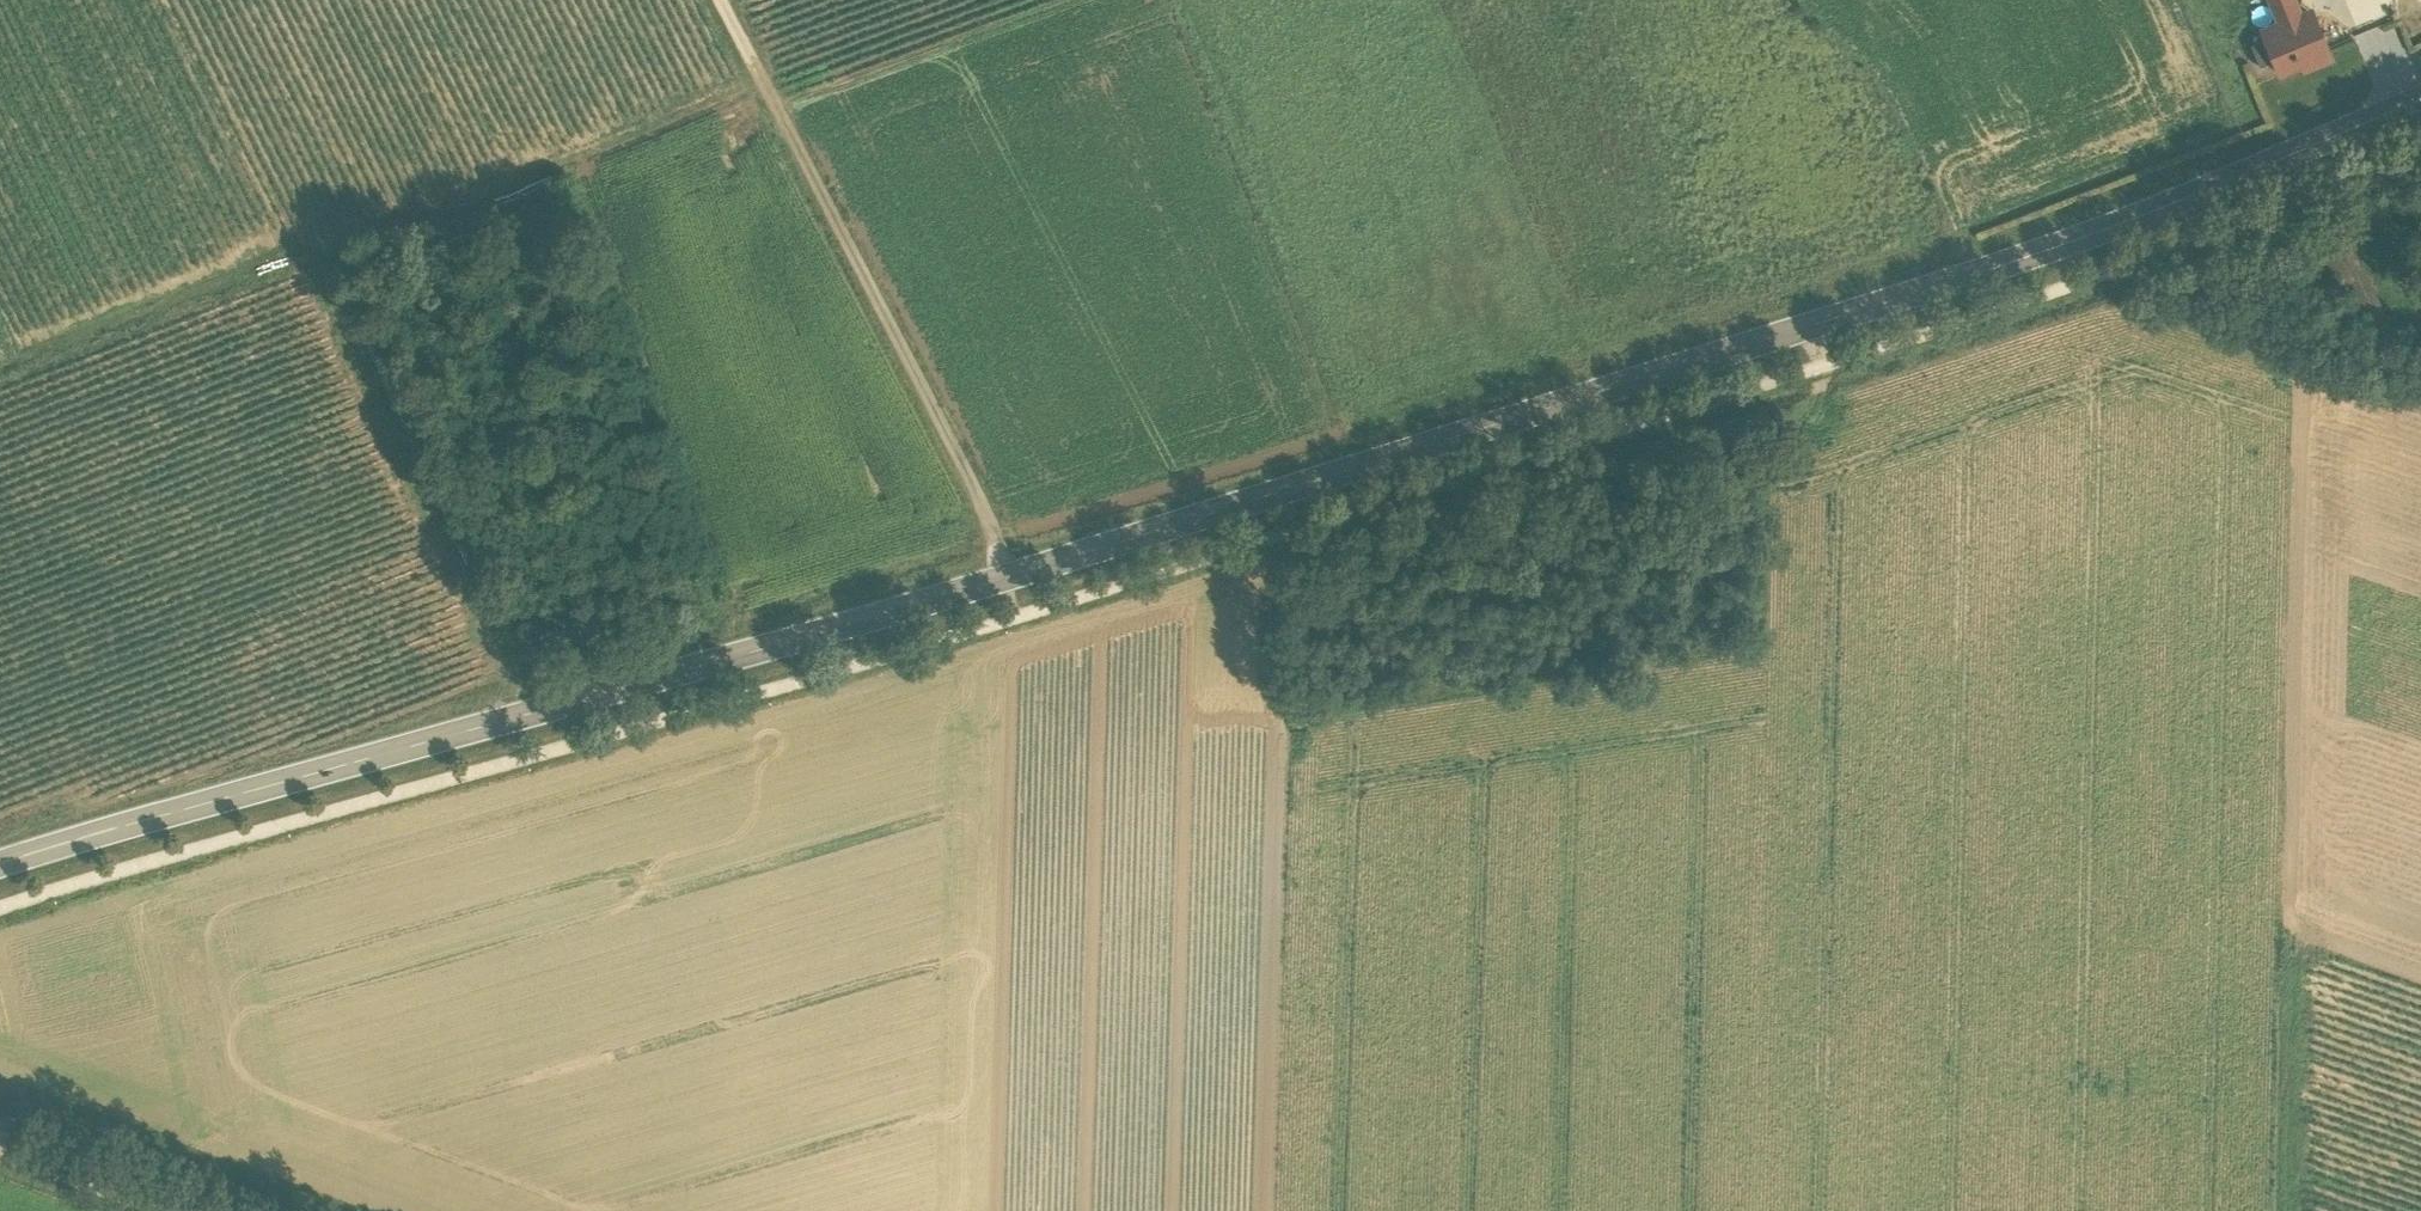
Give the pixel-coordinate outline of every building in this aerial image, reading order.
[(2314,14),(2264,36),(2280,74),(2313,60),(2315,66),(2333,58),(2314,14)]
